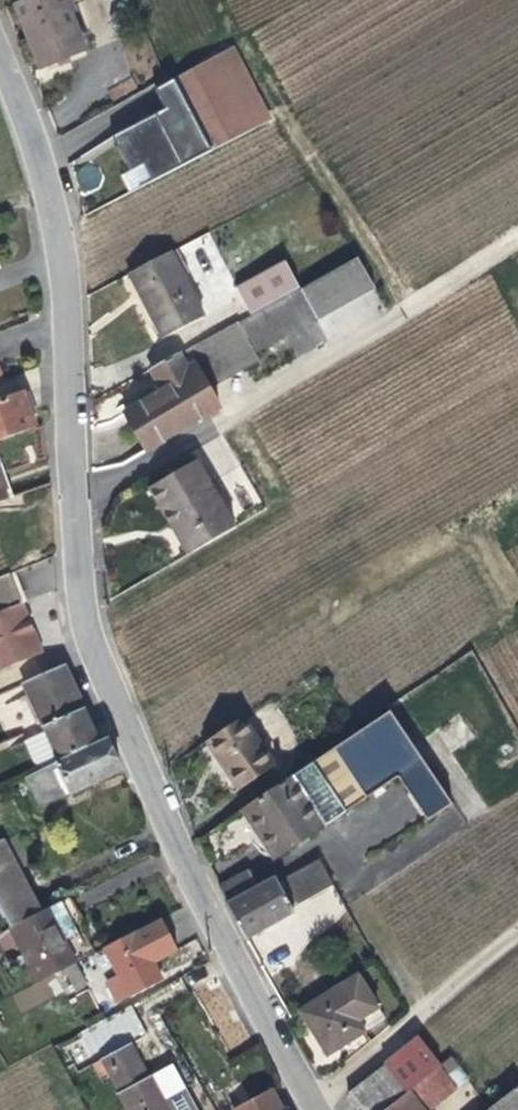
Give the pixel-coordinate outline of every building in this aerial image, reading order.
[(23,1),(16,5),(41,71),(87,56),(70,7),(90,0),(27,0),(23,1)] [(153,181),(183,166),(274,119),(233,47),(157,87),(167,107),(156,113),(114,135),(131,170),(145,164),(153,181)] [(152,86),(97,114),(109,136),(163,108),(152,86)] [(163,258),(123,279),(155,342),(195,322),(163,258)] [(236,292),(250,320),(192,351),(208,380),(315,320),(376,286),(359,258),(299,292),(284,265),(236,292)] [(124,416),(145,454),(218,411),(202,382),(196,386),(186,368),(180,358),(152,374),(158,384),(154,387),(158,396),(124,416)] [(196,386),(202,382),(193,365),(186,368),(196,386)] [(27,432),(15,398),(0,403),(0,441),(27,432)] [(191,556),(233,532),(194,464),(146,492),(170,534),(176,529),(191,556)] [(170,534),(184,560),(191,556),(176,529),(170,534)] [(3,578),(0,579),(0,671),(33,658),(3,578)] [(56,764),(97,744),(65,671),(25,689),(42,730),(56,764)] [(405,776),(420,800),(433,822),(458,806),(443,785),(391,715),(316,764),(345,813),(405,776)] [(245,717),(210,738),(241,788),(275,767),(245,717)] [(36,773),(56,764),(42,730),(22,739),(36,773)] [(120,769),(106,739),(97,744),(56,764),(69,794),(120,769)] [(297,776),(249,806),(278,856),(316,832),(321,829),(345,813),(316,764),(302,773),(297,776)] [(11,928),(40,913),(23,885),(9,857),(1,842),(0,842),(0,908),(11,928)] [(220,888),(231,913),(246,936),(283,919),(297,912),(294,906),(337,884),(322,859),(281,879),(278,875),(257,886),(249,873),(220,888)] [(63,901),(40,913),(11,928),(41,982),(68,968),(79,962),(94,954),(63,901)] [(165,916),(108,946),(123,971),(111,978),(122,998),(134,991),(135,994),(167,976),(157,957),(180,945),(165,916)] [(283,919),(246,936),(250,943),(286,924),(283,919)] [(79,962),(68,968),(79,989),(90,982),(79,962)] [(360,975),(300,1008),(325,1053),(363,1030),(357,1019),(377,1007),(360,975)] [(199,985),(221,1050),(245,1041),(223,977),(199,985)] [(357,1019),(363,1030),(384,1018),(377,1007),(357,1019)] [(393,1104),(400,1099),(426,1079),(440,1068),(442,1067),(420,1039),(349,1094),(360,1109),(386,1109),(393,1104)] [(132,1109),(170,1109),(160,1090),(157,1092),(130,1040),(103,1054),(132,1109)] [(426,1079),(442,1101),(456,1090),(440,1068),(426,1079)] [(426,1079),(400,1099),(409,1109),(422,1100),(430,1109),(442,1101),(426,1079)] [(236,1109),(284,1109),(275,1095),(272,1088),(235,1108),(236,1109)]
